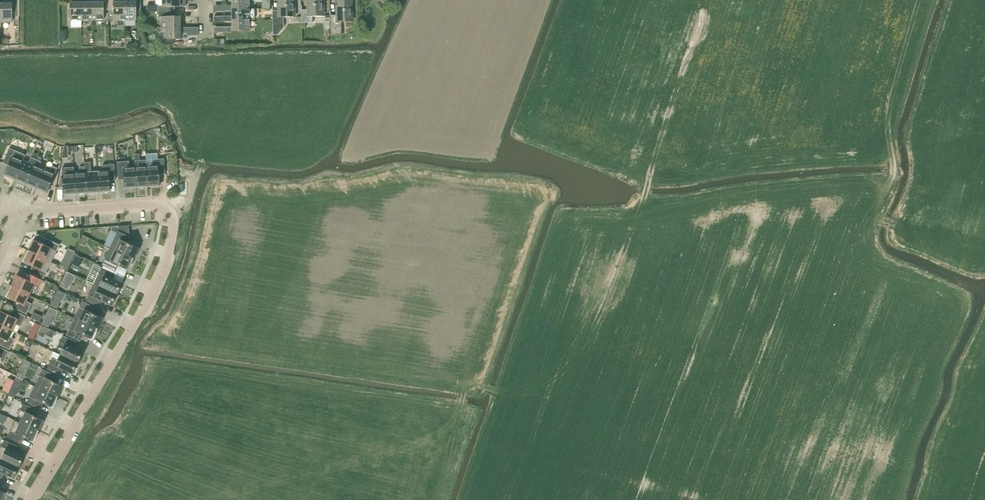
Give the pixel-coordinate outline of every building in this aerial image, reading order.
[(1,22),(12,22),(12,16),(17,16),(17,0),(11,0),(11,3),(0,4),(1,22)] [(82,20),(81,3),(83,3),(83,0),(78,0),(78,3),(70,3),(71,20),(82,20)] [(89,2),(83,3),(81,3),(82,20),(92,20),(92,2),(94,2),(94,0),(88,0),(89,2)] [(92,20),(103,20),(103,11),(108,11),(108,0),(103,0),(103,2),(94,2),(92,2),(92,20)] [(114,0),(108,0),(108,11),(109,21),(125,20),(125,2),(114,2),(114,0)] [(141,0),(135,0),(135,2),(125,2),(125,20),(136,20),(136,10),(141,10),(141,0)] [(158,12),(175,12),(175,7),(185,7),(185,0),(162,0),(162,6),(158,6),(158,12)] [(249,0),(232,0),(232,5),(224,5),(224,11),(232,11),(232,9),(249,9),(249,0)] [(279,6),(279,10),(272,11),(272,16),(272,20),(273,35),(278,35),(284,27),(284,17),(294,17),(294,0),(279,0),(279,6)] [(301,23),(313,23),(313,16),(323,16),(322,0),(308,0),(308,10),(301,10),(301,23)] [(330,35),(342,35),(342,28),(341,28),(341,22),(352,22),(351,0),(345,0),(337,0),(337,10),(330,11),(330,16),(330,22),(330,35)] [(214,22),(224,22),(232,21),(232,20),(249,20),(255,20),(255,9),(249,9),(232,9),(232,11),(232,16),(213,16),(214,22)] [(175,17),(175,12),(158,12),(158,17),(161,17),(161,28),(180,28),(180,17),(175,17)] [(232,31),(250,31),(249,20),(232,20),(232,21),(232,27),(224,27),(224,32),(232,32),(232,31)] [(186,33),(186,36),(198,36),(198,28),(180,28),(161,28),(162,39),(162,45),(173,45),(173,39),(180,39),(180,33),(186,33)] [(8,165),(4,175),(15,179),(23,161),(25,155),(9,148),(3,163),(8,165)] [(137,187),(148,187),(146,167),(146,160),(139,161),(139,154),(134,155),(135,167),(137,187)] [(15,179),(26,184),(36,159),(31,158),(31,157),(28,163),(23,161),(15,179)] [(36,159),(26,184),(36,188),(44,169),(39,167),(41,162),(41,161),(36,159)] [(146,167),(148,187),(160,186),(159,175),(165,175),(164,159),(152,160),(152,166),(146,167)] [(123,169),(125,188),(137,187),(135,167),(129,168),(129,161),(117,162),(118,169),(123,169)] [(90,162),(85,162),(85,166),(87,193),(98,192),(97,171),(91,172),(90,162)] [(115,180),(114,164),(102,165),(103,171),(97,171),(98,192),(110,191),(109,180),(115,180)] [(44,169),(36,188),(47,193),(57,168),(52,166),(49,172),(44,169)] [(80,173),(74,173),(76,193),(87,193),(85,166),(79,167),(80,173)] [(62,168),(63,178),(60,179),(58,188),(63,188),(64,194),(76,193),(74,173),(74,167),(62,168)] [(119,229),(130,235),(130,225),(119,226),(119,229)] [(118,231),(110,248),(133,259),(134,258),(135,258),(140,248),(135,246),(134,246),(126,243),(129,237),(118,231)] [(33,240),(28,251),(52,262),(60,245),(48,239),(45,245),(33,240)] [(116,265),(128,270),(133,259),(110,248),(102,265),(113,270),(116,265)] [(70,250),(67,258),(72,260),(76,253),(70,250)] [(52,262),(28,251),(23,262),(34,268),(31,274),(44,280),(52,262)] [(102,267),(94,284),(117,295),(122,284),(110,279),(113,273),(102,267)] [(40,287),(43,281),(25,272),(22,278),(16,275),(11,286),(30,295),(35,284),(40,287)] [(100,300),(112,306),(117,295),(94,284),(86,301),(97,306),(100,300)] [(27,301),(30,295),(11,286),(6,297),(18,303),(15,309),(27,314),(32,304),(27,301)] [(64,291),(58,288),(56,292),(50,305),(57,307),(64,291)] [(82,301),(74,318),(98,329),(103,318),(91,313),(94,307),(82,301)] [(50,307),(42,324),(49,327),(57,311),(50,307)] [(13,330),(16,324),(21,327),(26,316),(14,311),(12,317),(0,311),(0,324),(13,330)] [(80,335),(92,340),(98,329),(74,318),(66,335),(78,340),(80,335)] [(0,324),(0,338),(1,338),(0,341),(0,345),(10,350),(15,339),(10,337),(13,330),(0,324)] [(62,349),(60,355),(78,364),(83,353),(71,347),(74,341),(63,336),(57,347),(62,349)] [(4,362),(9,351),(0,347),(0,360),(4,362)] [(61,369),(73,374),(78,364),(60,355),(57,360),(52,358),(47,369),(58,375),(61,369)] [(42,383),(39,389),(58,397),(63,387),(51,381),(54,375),(42,369),(37,381),(42,383)] [(6,382),(2,390),(8,393),(12,385),(6,382)] [(40,403),(52,408),(58,397),(39,389),(37,394),(32,392),(26,403),(38,409),(40,403)] [(20,423),(38,432),(44,421),(32,415),(35,409),(23,403),(18,415),(23,417),(20,423)] [(33,442),(38,432),(20,423),(18,428),(13,426),(7,437),(19,443),(21,437),(33,442)] [(19,468),(24,457),(13,451),(15,445),(4,440),(0,448),(0,452),(4,454),(1,459),(19,468)] [(19,468),(1,459),(0,461),(0,477),(2,473),(14,479),(19,468)]
